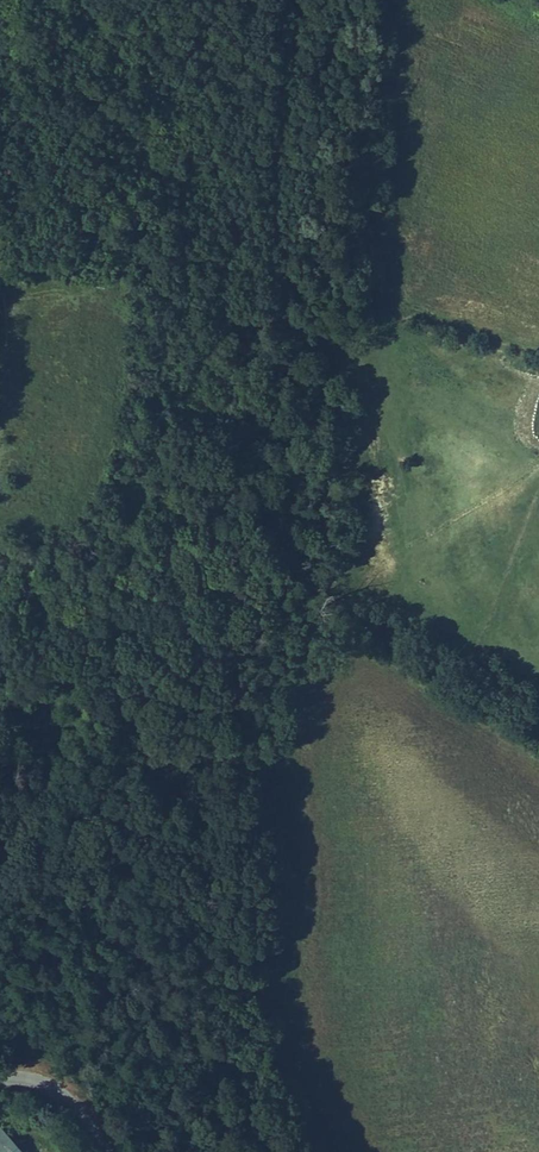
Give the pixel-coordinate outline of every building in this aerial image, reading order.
[(0,1129),(0,1151),(20,1151),(0,1129)]
